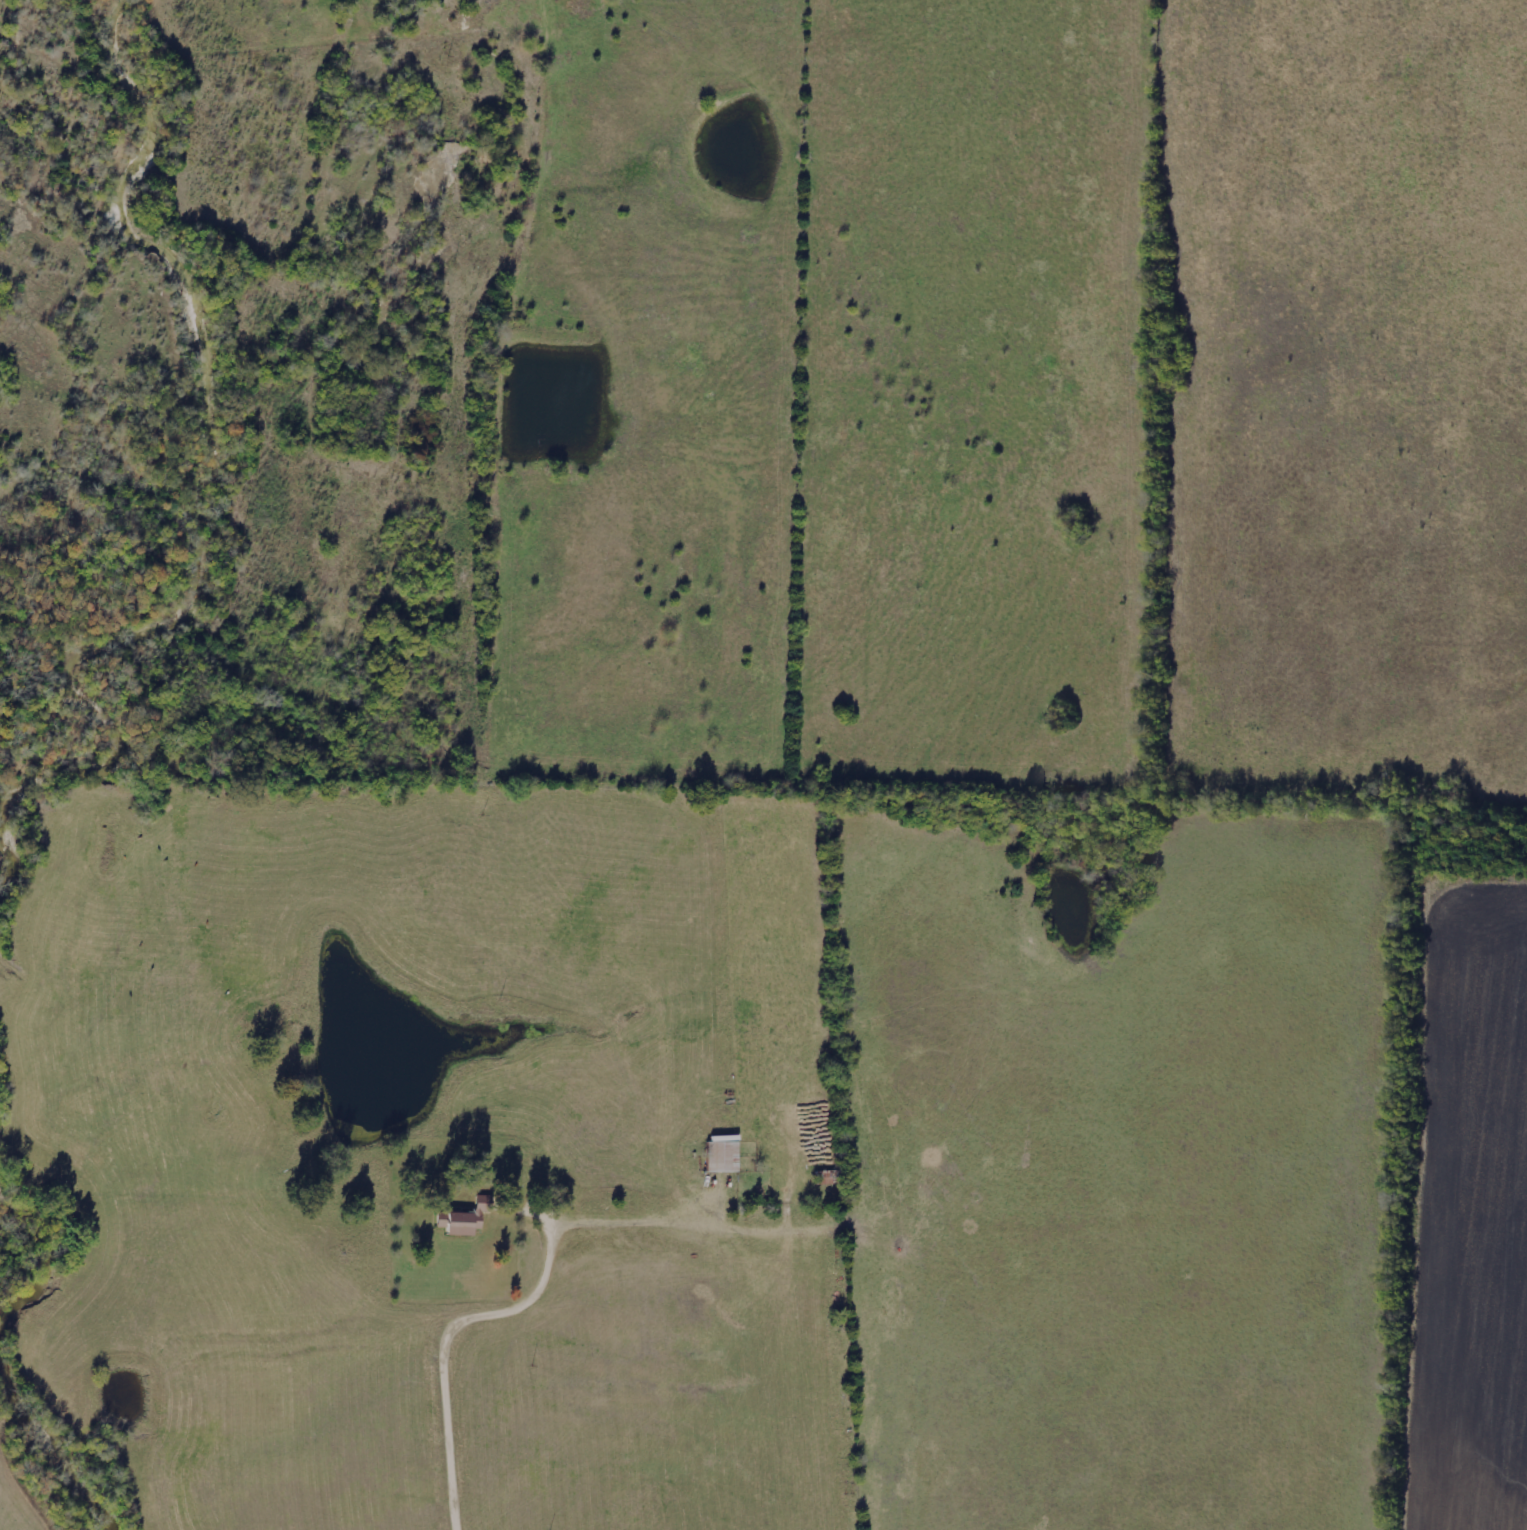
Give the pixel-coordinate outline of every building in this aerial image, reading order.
[(707,1172),(738,1172),(738,1141),(707,1141),(707,1172)] [(471,1236),(471,1228),(482,1229),(483,1211),(492,1212),(492,1196),(477,1196),(476,1213),(438,1212),(437,1227),(447,1228),(447,1235),(471,1236)]
